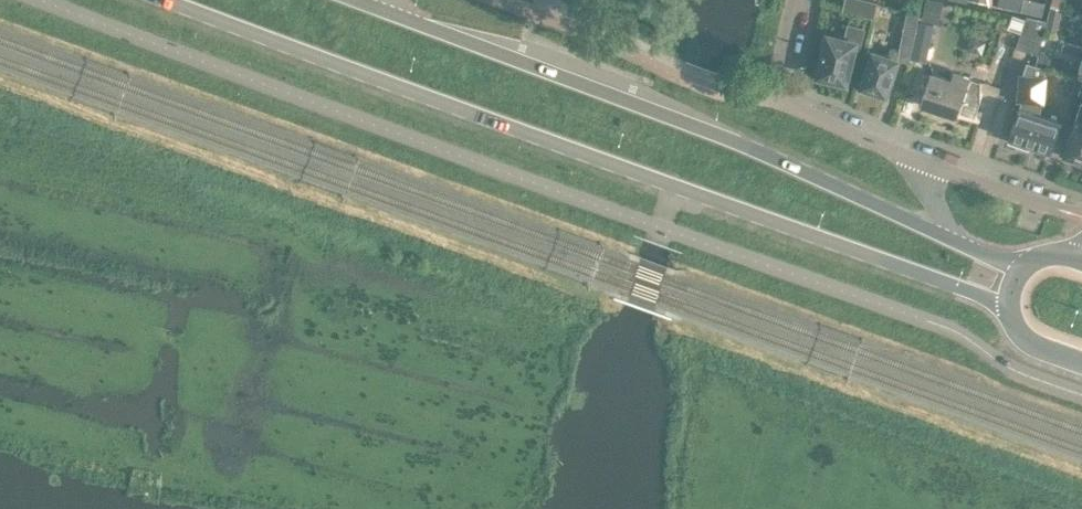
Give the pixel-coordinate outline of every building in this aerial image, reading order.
[(874,16),(877,1),(871,0),(846,0),(844,9),(874,16)] [(922,19),(939,23),(944,0),(926,0),(922,19)] [(1021,11),(1023,0),(998,0),(997,5),(1021,11)] [(1021,11),(1042,15),(1045,3),(1034,0),(1023,0),(1021,11)] [(1050,4),(1046,21),(1047,21),(1045,29),(1057,32),(1064,7),(1050,4)] [(1047,21),(1046,21),(1026,16),(1019,46),(1039,51),(1044,29),(1045,29),(1047,21)] [(828,33),(827,38),(825,37),(822,49),(824,49),(818,74),(821,75),(820,78),(833,81),(834,78),(847,81),(855,46),(859,47),(865,27),(849,23),(845,37),(828,33)] [(912,58),(927,61),(934,30),(919,27),(912,58)] [(876,91),(886,94),(897,60),(909,62),(916,31),(904,29),(899,51),(890,48),(888,56),(872,51),(861,86),(863,87),(864,91),(872,93),(876,91)] [(1081,55),(1081,47),(1063,42),(1061,50),(1081,55)] [(1041,51),(1038,64),(1045,65),(1049,66),(1052,53),(1041,51)] [(1026,61),(1022,74),(1018,73),(1018,107),(1021,108),(1010,140),(1030,146),(1031,144),(1051,151),(1061,121),(1046,116),(1045,65),(1038,64),(1026,61)] [(921,104),(958,116),(965,96),(981,101),(982,80),(954,71),(952,79),(932,73),(932,74),(925,73),(924,87),(927,88),(921,104)] [(1081,160),(1081,104),(1065,155),(1081,160)]
